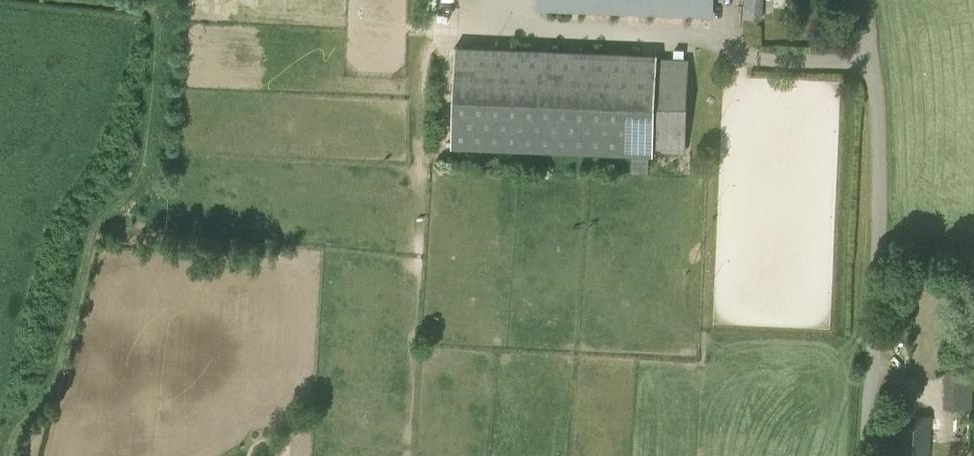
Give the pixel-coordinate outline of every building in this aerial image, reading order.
[(711,0),(538,0),(537,11),(710,18),(711,0)] [(744,18),(761,19),(762,0),(745,0),(744,18)] [(657,55),(455,47),(451,148),(653,156),(653,151),(679,152),(683,60),(657,59),(657,55)] [(946,406),(973,407),(973,371),(946,370),(946,406)] [(942,418),(898,416),(897,455),(929,455),(930,431),(941,431),(942,418)]
